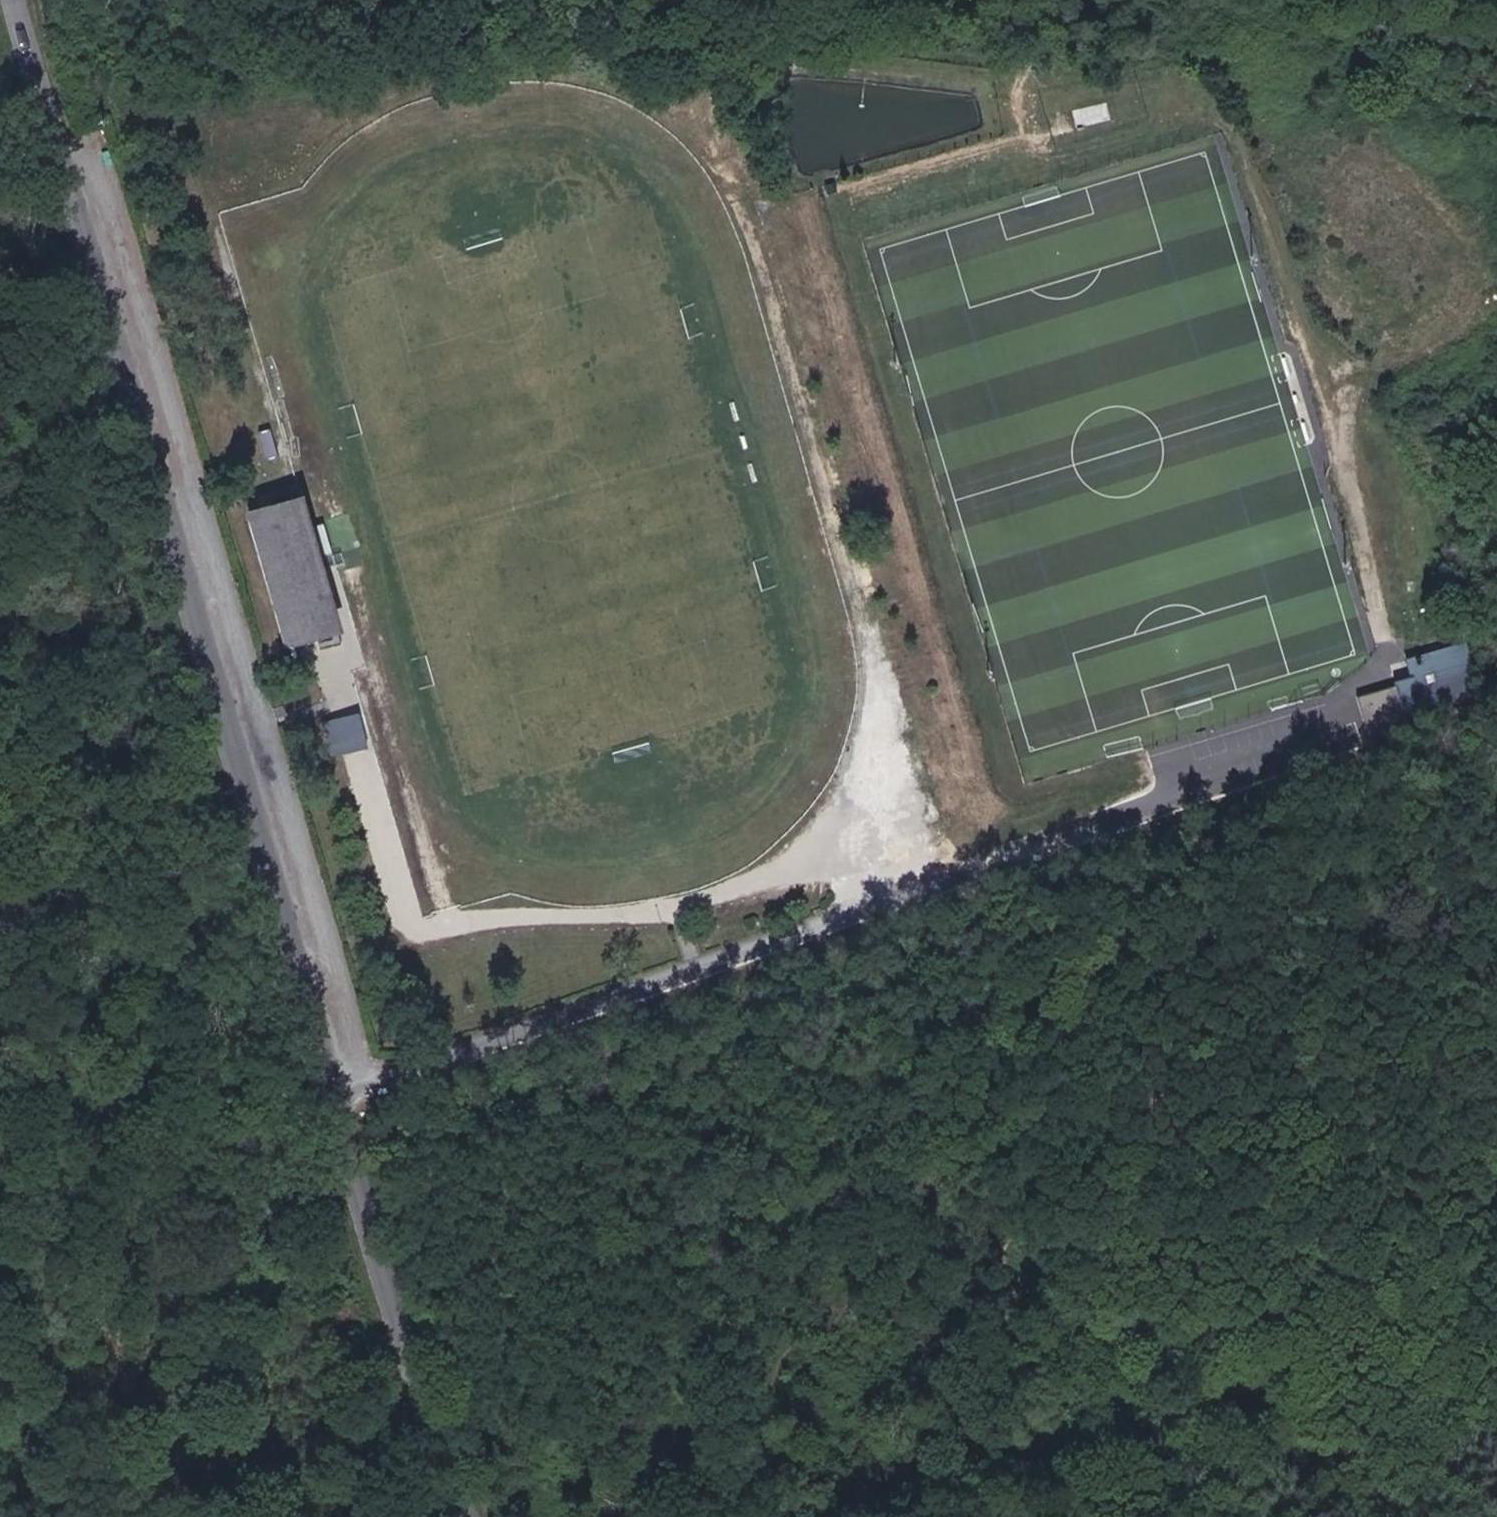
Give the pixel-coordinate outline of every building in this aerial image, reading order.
[(277,496),(270,498),(309,633),(329,627),(331,633),(319,637),(322,644),(342,637),(295,481),(274,486),(277,496)] [(292,638),(309,633),(270,498),(251,504),(292,638)] [(1484,692),(1427,708),(1433,729),(1441,756),(1423,762),(1415,734),(1376,745),(1388,788),(1457,767),(1453,754),(1496,741),(1496,737),(1484,692)] [(283,698),(269,702),(273,711),(286,707),(283,698)] [(347,735),(341,717),(326,721),(332,740),(347,735)]
